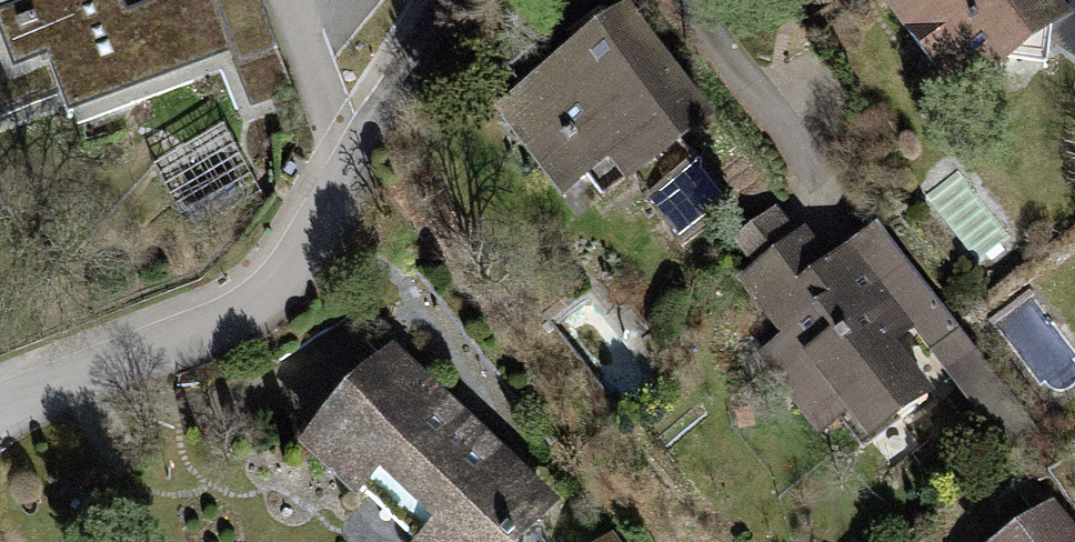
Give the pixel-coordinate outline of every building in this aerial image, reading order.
[(60,93),(68,116),(229,55),(250,110),(294,94),(257,0),(158,0),(126,12),(122,0),(0,0),(0,117),(60,93)] [(889,5),(935,65),(958,48),(965,49),(976,63),(980,60),(1003,63),(1051,24),(1059,18),(1056,17),(1074,2),(1074,0),(896,0),(889,5)] [(1056,17),(1059,18),(1051,24),(1051,42),(1074,59),(1074,2),(1056,17)] [(526,96),(510,108),(550,161),(567,149),(603,196),(650,160),(666,180),(644,197),(681,246),(731,208),(679,139),(704,120),(626,19),(579,55),(564,37),(546,51),(541,46),(507,72),(526,96)] [(959,329),(877,224),(824,265),(803,237),(748,280),(789,333),(763,353),(785,381),(794,374),(814,400),(831,387),(864,430),(890,410),(898,420),(928,397),(887,345),(910,327),(930,352),(959,329)] [(313,444),(362,491),(381,471),(436,524),(419,541),(513,541),(547,507),(392,361),(313,444)] [(1011,541),(1074,541),(1074,540),(1052,510),(1011,541)]
